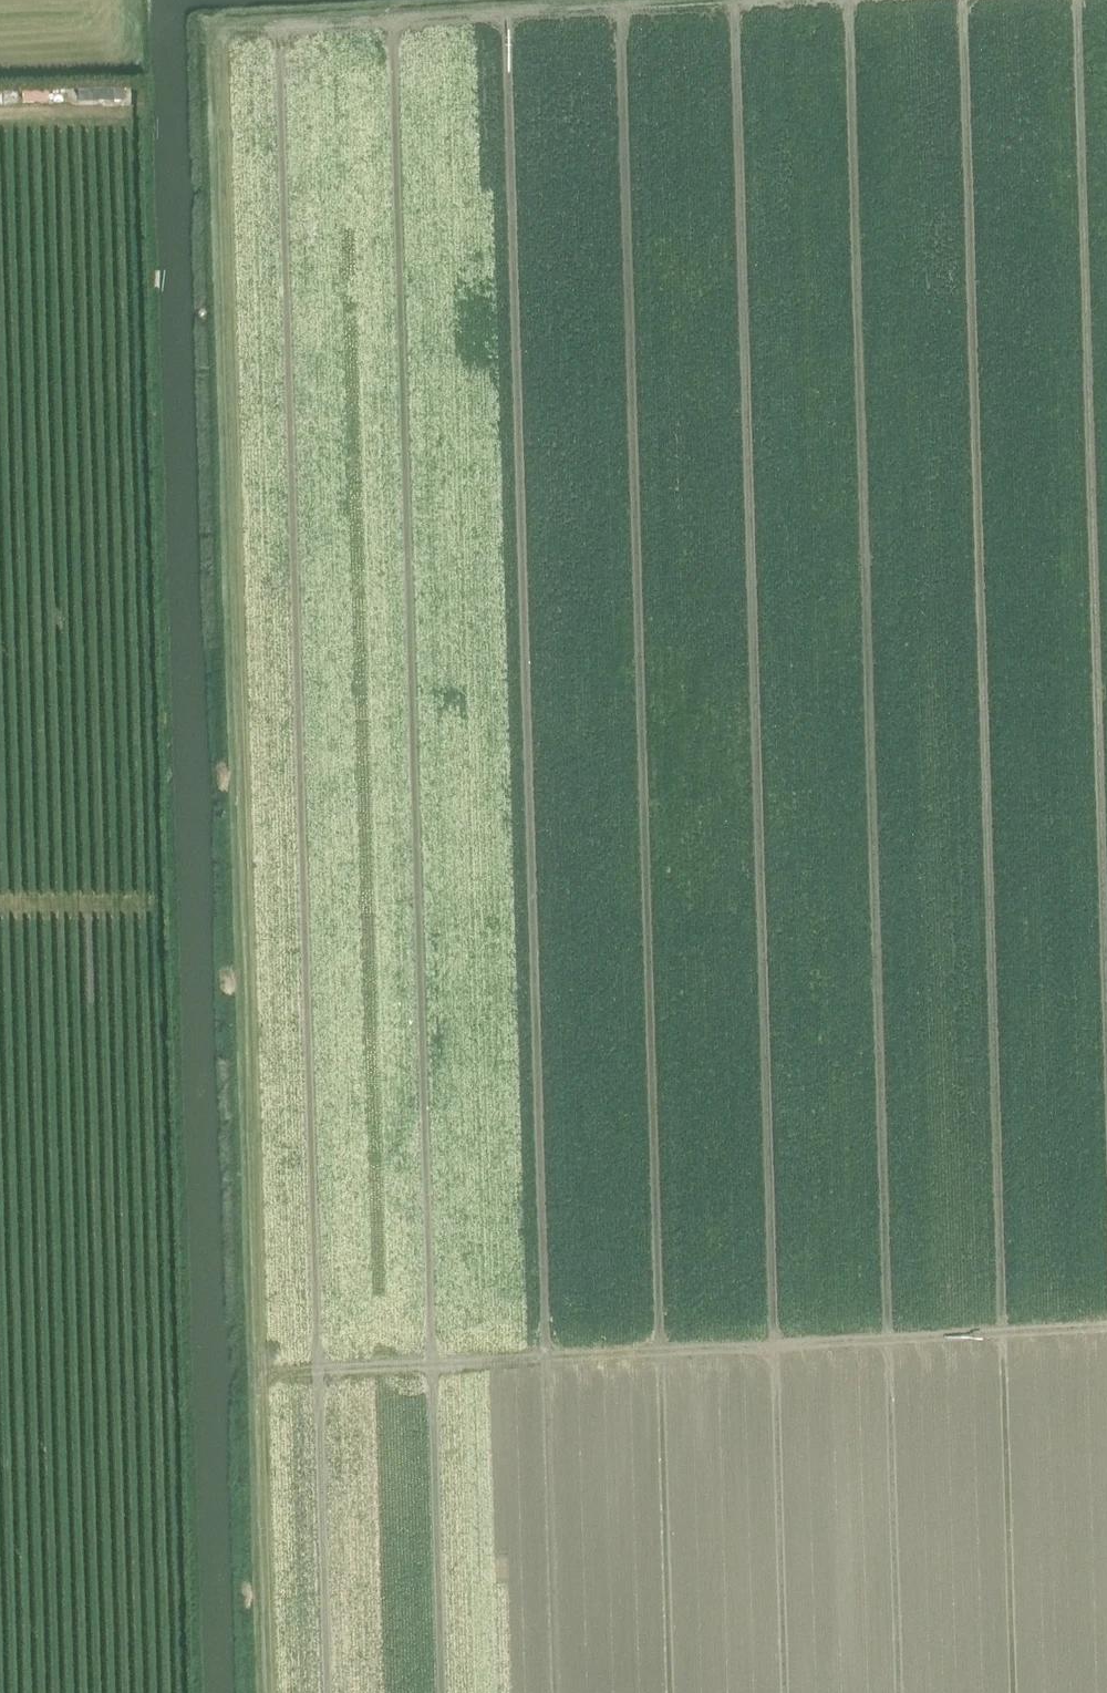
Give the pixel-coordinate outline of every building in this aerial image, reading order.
[(20,98),(45,100),(45,86),(21,84),(20,98)]
